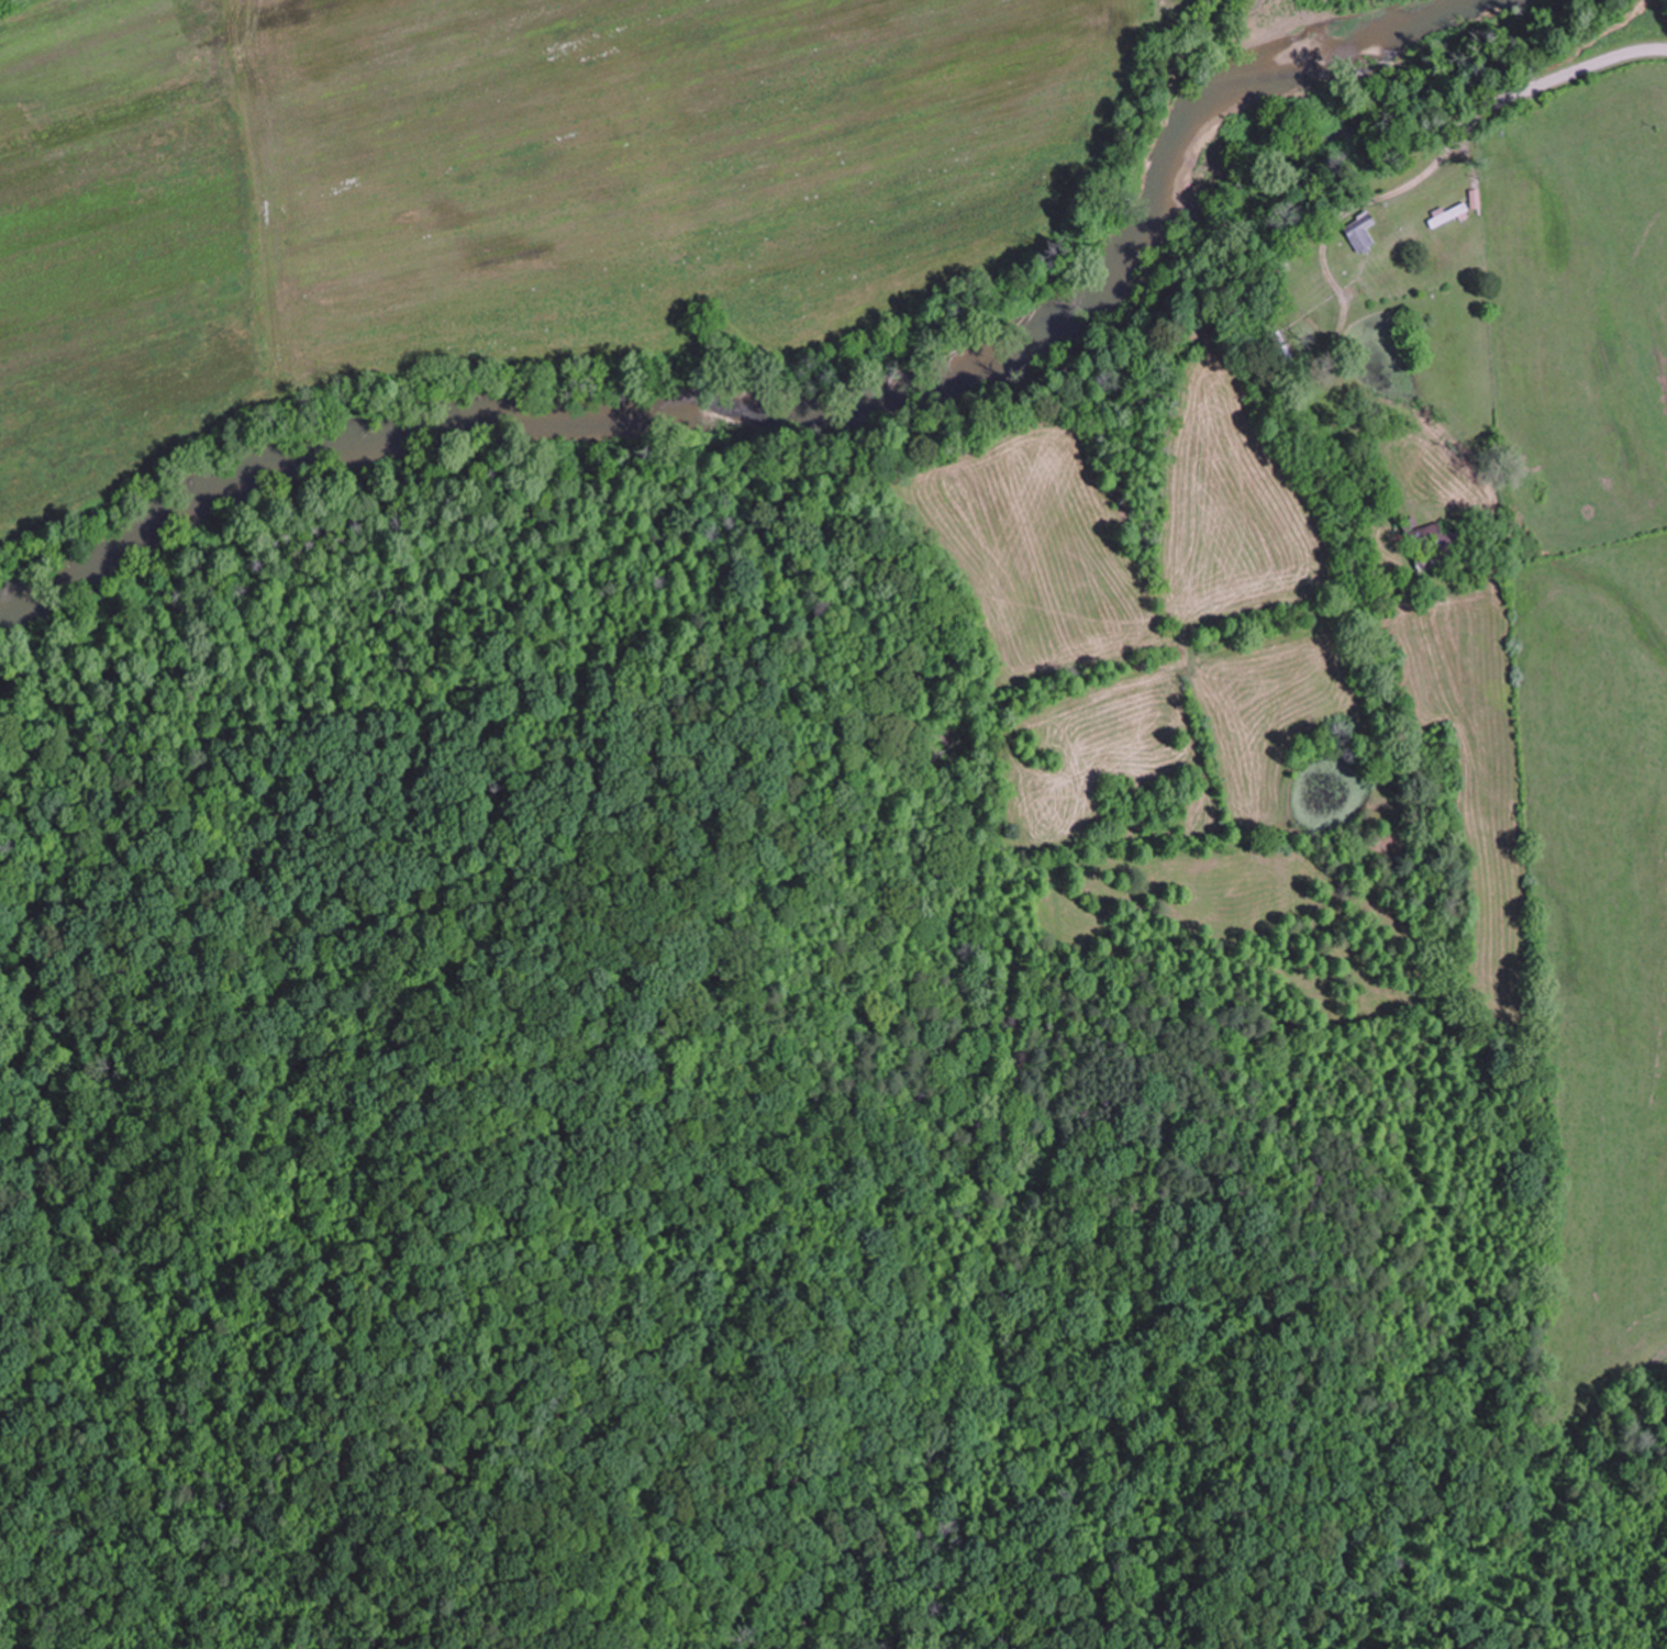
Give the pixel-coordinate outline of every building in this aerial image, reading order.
[(1427,219),(1431,228),(1468,211),(1463,202),(1427,219)] [(1365,229),(1375,223),(1368,211),(1342,227),(1358,255),(1375,244),(1365,229)] [(1401,522),(1417,571),(1463,556),(1455,532),(1443,536),(1439,522),(1418,529),(1414,518),(1401,522)]
